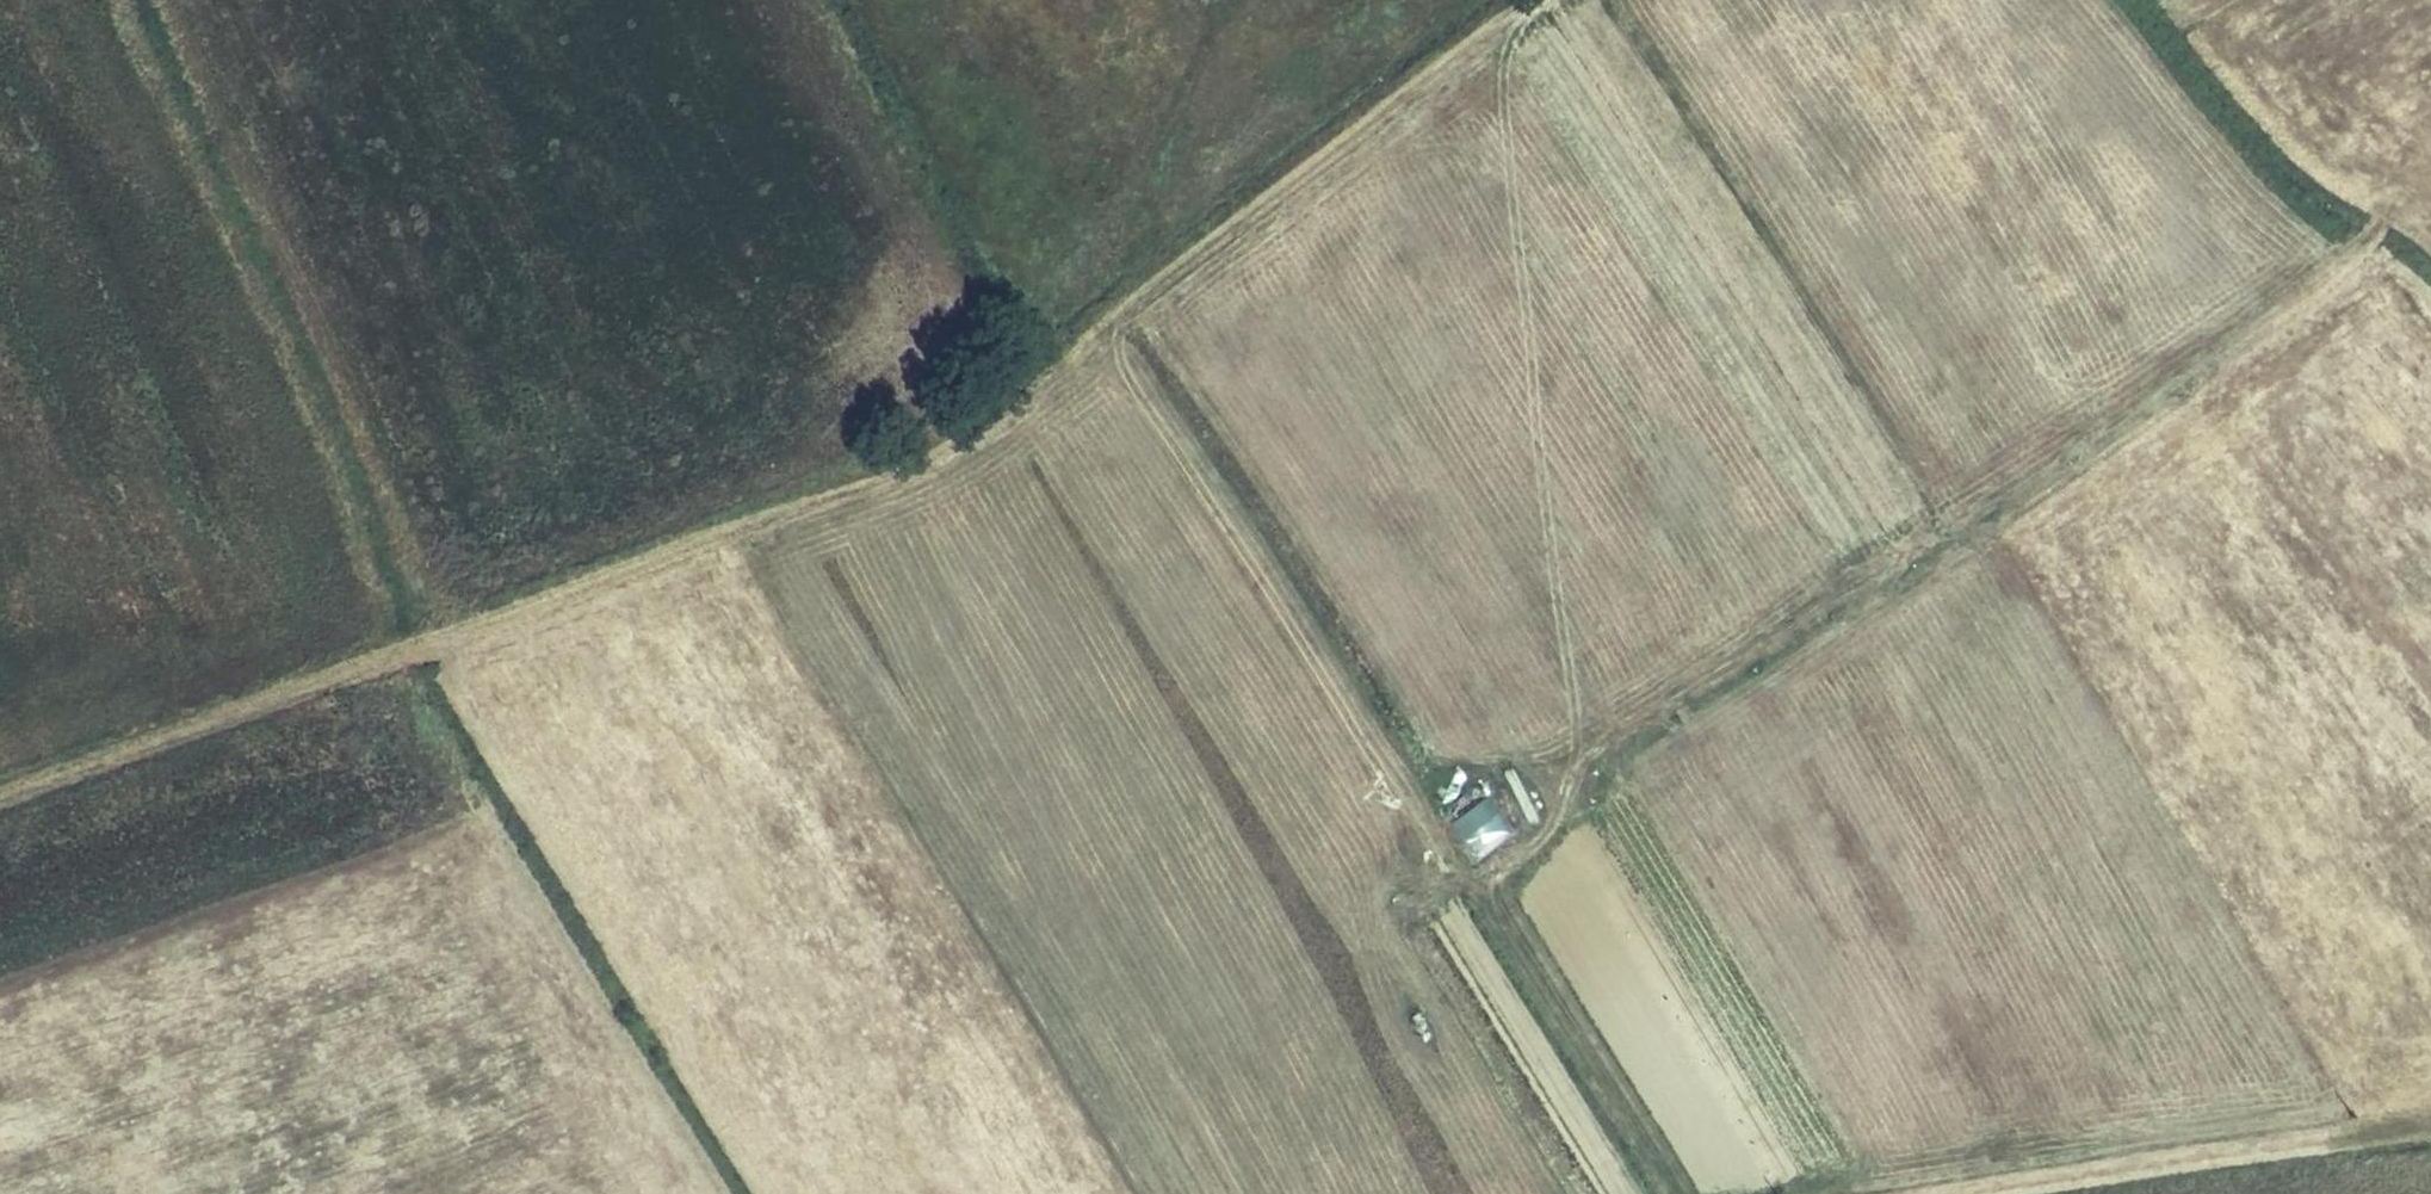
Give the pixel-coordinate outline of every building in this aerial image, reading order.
[(1472,860),(1511,837),(1483,791),(1444,814),(1472,860)]
